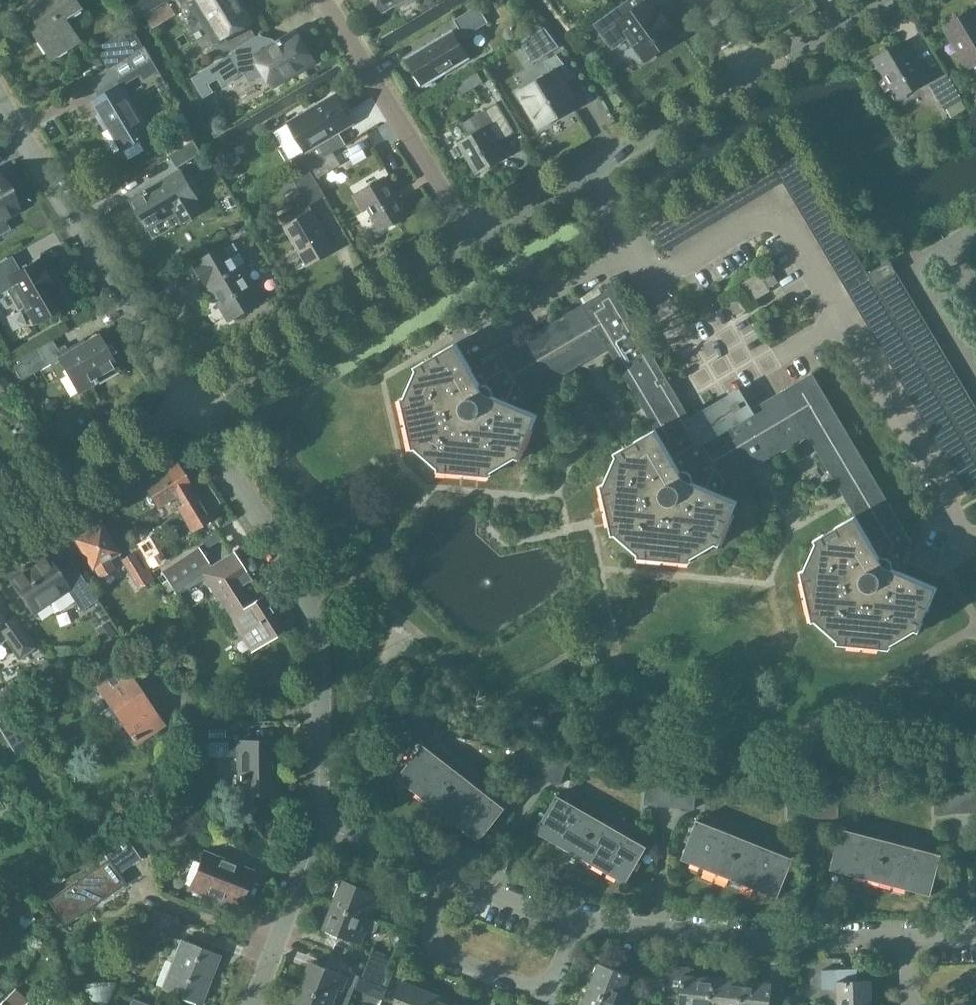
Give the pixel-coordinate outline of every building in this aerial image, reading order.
[(28,7),(44,32),(37,37),(52,60),(82,42),(68,20),(84,11),(77,0),(40,0),(28,7)] [(137,3),(135,5),(143,18),(145,16),(158,8),(153,0),(143,0),(137,3)] [(238,0),(175,0),(186,19),(195,14),(215,46),(252,23),(238,0)] [(383,13),(398,4),(401,8),(414,0),(375,0),(383,13)] [(594,25),(602,36),(610,30),(620,45),(626,40),(645,65),(682,38),(677,31),(675,32),(660,10),(661,9),(657,3),(655,5),(652,0),(645,0),(635,7),(630,0),(629,0),(594,25)] [(408,59),(424,86),(468,59),(457,40),(464,36),(465,38),(489,23),(478,6),(455,21),(460,30),(453,34),(452,33),(408,59)] [(970,71),(975,67),(975,11),(975,10),(945,28),(970,71)] [(147,17),(154,29),(163,23),(156,11),(147,17)] [(545,27),(540,30),(537,32),(551,52),(556,49),(559,47),(545,27)] [(221,61),(192,78),(204,97),(213,92),(209,84),(218,79),(222,86),(244,73),(260,64),(267,75),(274,87),(314,62),(296,32),(282,41),(280,39),(278,41),(279,43),(278,43),(268,49),(260,35),(233,52),(231,53),(232,54),(221,61)] [(96,49),(108,70),(144,48),(134,34),(126,39),(123,33),(96,49)] [(876,63),(899,101),(929,83),(905,42),(884,54),(886,57),(876,63)] [(144,48),(108,70),(119,87),(122,85),(123,86),(138,77),(140,80),(156,70),(144,48)] [(550,72),(520,90),(542,127),(576,106),(563,85),(575,77),(557,56),(545,63),(550,72)] [(454,85),(460,96),(482,83),(476,72),(454,85)] [(948,75),(947,75),(929,86),(945,112),(963,101),(948,75)] [(122,85),(119,87),(94,102),(123,151),(152,134),(123,86),(122,85)] [(275,132),(299,173),(308,168),(314,164),(333,153),(345,146),(346,145),(338,133),(354,124),(337,95),(304,114),(303,112),(286,122),(287,125),(275,132)] [(462,124),(470,137),(459,144),(477,174),(506,157),(498,143),(503,140),(498,132),(510,125),(497,103),(462,124)] [(190,130),(163,145),(169,156),(193,142),(194,141),(196,140),(190,130)] [(194,141),(193,142),(169,156),(168,157),(169,158),(170,158),(176,168),(175,169),(176,170),(202,154),(194,141)] [(912,402),(968,496),(975,491),(975,407),(890,261),(868,274),(792,146),(651,229),(665,252),(783,183),(845,289),(912,402)] [(314,164),(308,168),(316,180),(341,165),(335,155),(333,153),(314,164)] [(299,173),(292,177),(292,178),(298,189),(306,202),(309,207),(325,198),(325,197),(323,194),(316,180),(308,168),(299,173)] [(200,201),(182,172),(132,202),(148,230),(177,213),(183,223),(203,211),(198,202),(200,201)] [(2,215),(16,206),(0,178),(0,236),(10,230),(2,215)] [(369,211),(376,224),(381,231),(408,216),(386,178),(353,198),(362,214),(369,211)] [(306,202),(281,217),(286,226),(308,266),(334,251),(312,211),(309,207),(306,202)] [(245,237),(252,233),(248,226),(241,230),(245,237)] [(240,254),(233,242),(195,264),(217,302),(222,299),(234,319),(263,302),(244,270),(248,268),(246,264),(244,265),(238,255),(240,254)] [(0,264),(0,292),(1,293),(6,290),(18,311),(22,308),(32,326),(57,312),(65,307),(38,260),(30,264),(18,271),(11,258),(0,264)] [(741,285),(752,304),(771,292),(760,274),(741,285)] [(937,589),(900,572),(903,564),(912,543),(903,527),(838,418),(812,374),(727,425),(731,433),(707,447),(613,288),(605,292),(602,287),(582,299),(585,304),(472,371),(456,344),(420,365),(404,404),(413,446),(444,473),(490,477),(490,474),(516,458),(519,460),(538,416),(521,409),(526,398),(608,351),(642,408),(656,431),(615,455),(617,458),(605,485),(602,486),(613,536),(617,536),(639,555),(639,559),(690,563),(690,560),(716,545),(719,546),(737,503),(721,496),(726,485),(760,464),(807,437),(855,518),(816,541),(817,544),(805,572),(802,573),(813,623),(816,622),(839,642),(839,645),(890,650),(890,647),(916,631),(918,632),(937,589)] [(284,300),(291,313),(298,310),(290,296),(284,300)] [(59,358),(60,359),(79,393),(118,370),(97,336),(61,357),(59,358)] [(36,348),(10,363),(21,382),(47,367),(36,348)] [(0,372),(0,397),(12,388),(0,372)] [(155,474),(157,477),(143,485),(156,507),(178,494),(185,504),(176,509),(190,532),(211,520),(197,497),(195,498),(190,489),(192,489),(177,464),(166,471),(165,468),(155,474)] [(205,496),(212,509),(220,505),(212,492),(205,496)] [(77,540),(100,579),(115,570),(110,561),(119,556),(101,526),(77,540)] [(150,535),(136,543),(145,559),(150,567),(164,559),(150,535)] [(120,561),(138,590),(154,580),(146,568),(143,570),(133,553),(120,561)] [(167,593),(172,589),(177,596),(203,579),(251,653),(284,631),(262,597),(249,605),(239,589),(252,580),(234,553),(208,570),(202,560),(179,574),(173,566),(162,573),(156,577),(167,593)] [(10,582),(32,613),(67,589),(68,588),(57,572),(47,557),(10,582)] [(71,562),(57,572),(68,588),(67,589),(81,610),(96,600),(71,562)] [(6,640),(11,636),(8,633),(11,631),(0,615),(0,644),(6,640)] [(11,636),(6,640),(19,658),(24,654),(29,660),(39,653),(20,625),(11,631),(8,633),(11,636)] [(105,643),(114,637),(106,625),(97,631),(105,643)] [(100,679),(94,683),(107,703),(109,706),(99,713),(107,724),(110,722),(115,730),(122,726),(124,729),(135,746),(159,729),(164,726),(162,724),(127,673),(121,665),(118,667),(113,659),(94,671),(100,679)] [(58,687),(46,671),(34,679),(46,696),(58,687)] [(396,697),(387,721),(433,739),(437,729),(442,715),(396,697)] [(175,744),(227,743),(229,743),(229,725),(175,726),(175,744)] [(22,738),(9,746),(15,755),(28,747),(22,738)] [(229,743),(227,743),(228,757),(236,757),(236,795),(274,794),(274,742),(236,742),(229,743)] [(398,779),(480,842),(505,809),(424,745),(398,779)] [(531,757),(534,750),(521,746),(519,752),(531,757)] [(519,752),(517,758),(529,762),(531,757),(519,752)] [(536,778),(548,782),(550,776),(552,770),(554,765),(556,758),(545,754),(536,778)] [(517,758),(515,763),(527,768),(529,762),(517,758)] [(569,763),(556,758),(554,765),(567,769),(569,763)] [(512,770),(525,774),(527,768),(515,763),(512,770)] [(554,765),(552,770),(565,775),(567,769),(554,765)] [(552,770),(550,776),(563,780),(565,775),(552,770)] [(550,776),(548,782),(560,787),(563,780),(550,776)] [(659,790),(659,782),(647,781),(646,789),(659,790)] [(657,808),(670,809),(672,784),(659,782),(659,790),(658,795),(658,801),(657,808)] [(670,809),(682,810),(682,803),(683,797),(683,792),(684,785),(672,784),(670,809)] [(947,790),(948,797),(948,803),(948,808),(948,815),(961,814),(959,789),(947,790)] [(801,819),(813,819),(814,795),(802,794),(802,801),(802,807),(801,813),(801,819)] [(813,819),(825,819),(825,813),(826,807),(826,801),(826,795),(814,795),(813,819)] [(536,833),(626,884),(647,848),(557,796),(536,833)] [(168,814),(189,823),(193,814),(172,805),(168,814)] [(155,825),(184,836),(189,823),(168,814),(161,811),(155,825)] [(682,860),(778,898),(794,859),(698,821),(682,860)] [(831,870),(931,896),(942,855),(841,829),(831,870)] [(126,837),(103,852),(107,859),(47,900),(65,924),(126,884),(119,873),(140,858),(126,837)] [(237,909),(252,871),(204,852),(189,889),(206,896),(201,907),(221,915),(225,904),(237,909)] [(345,881),(335,905),(368,918),(372,908),(374,909),(380,895),(345,881)] [(379,922),(368,918),(335,905),(326,930),(363,944),(368,933),(369,934),(371,933),(373,933),(375,931),(376,931),(377,930),(379,922)] [(151,908),(151,909),(145,924),(174,936),(181,921),(151,908)] [(180,940),(161,989),(200,1004),(219,956),(180,940)] [(371,954),(367,967),(393,977),(398,965),(371,954)] [(313,963),(303,987),(336,1000),(340,990),(344,992),(346,988),(354,991),(359,976),(346,971),(345,975),(313,963)] [(589,992),(620,1004),(623,1004),(629,1004),(634,991),(626,988),(631,976),(600,963),(589,992)] [(393,977),(367,967),(362,979),(387,990),(393,977)] [(79,972),(70,979),(78,989),(87,982),(79,972)] [(713,979),(683,976),(680,1004),(711,1004),(713,979)] [(651,979),(650,991),(665,993),(666,980),(651,979)] [(713,979),(711,1004),(740,1004),(742,981),(713,979)] [(839,1004),(872,1004),(871,980),(838,982),(839,1004)] [(742,981),(740,1004),(770,1004),(772,984),(742,981)] [(432,993),(404,982),(394,1004),(427,1004),(432,993)] [(784,997),(798,999),(799,986),(785,984),(784,997)] [(303,987),(296,1004),(334,1004),(336,1000),(303,987)] [(28,1003),(29,1002),(15,989),(0,1004),(26,1004),(28,1003)] [(113,997),(102,992),(96,1004),(98,1004),(110,1004),(113,997)] [(589,992),(583,1004),(619,1004),(620,1004),(589,992)] [(427,1004),(459,1004),(460,1004),(432,993),(427,1004)]
